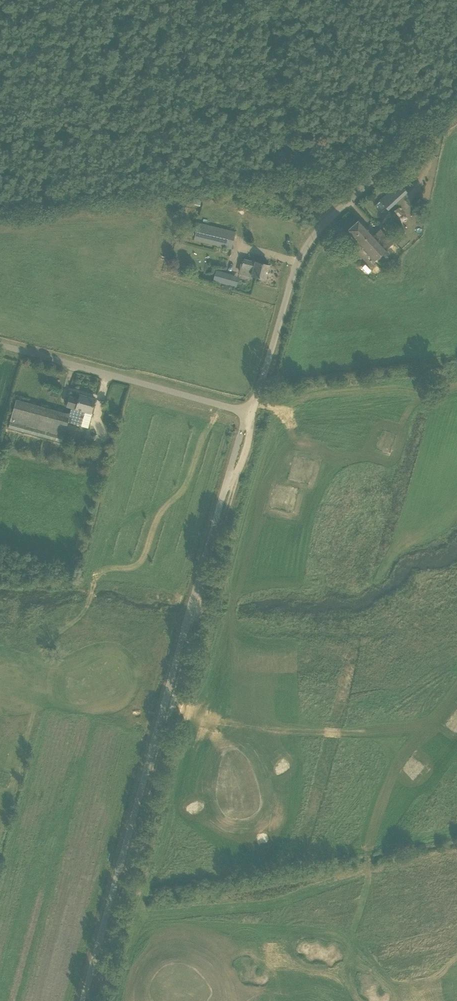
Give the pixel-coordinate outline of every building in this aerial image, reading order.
[(379,199),(388,210),(409,191),(399,180),(379,199)] [(187,203),(200,206),(201,200),(188,197),(187,203)] [(393,243),(386,237),(380,229),(373,235),(359,219),(346,231),(374,261),(393,243)] [(235,232),(198,223),(194,239),(231,248),(235,232)] [(240,273),(255,277),(265,280),(269,265),(244,258),(240,273)] [(213,280),(229,284),(231,274),(216,270),(213,280)] [(64,435),(68,421),(80,425),(85,412),(90,414),(94,399),(79,394),(79,398),(69,395),(66,407),(71,408),(69,414),(16,399),(10,420),(64,435)]
